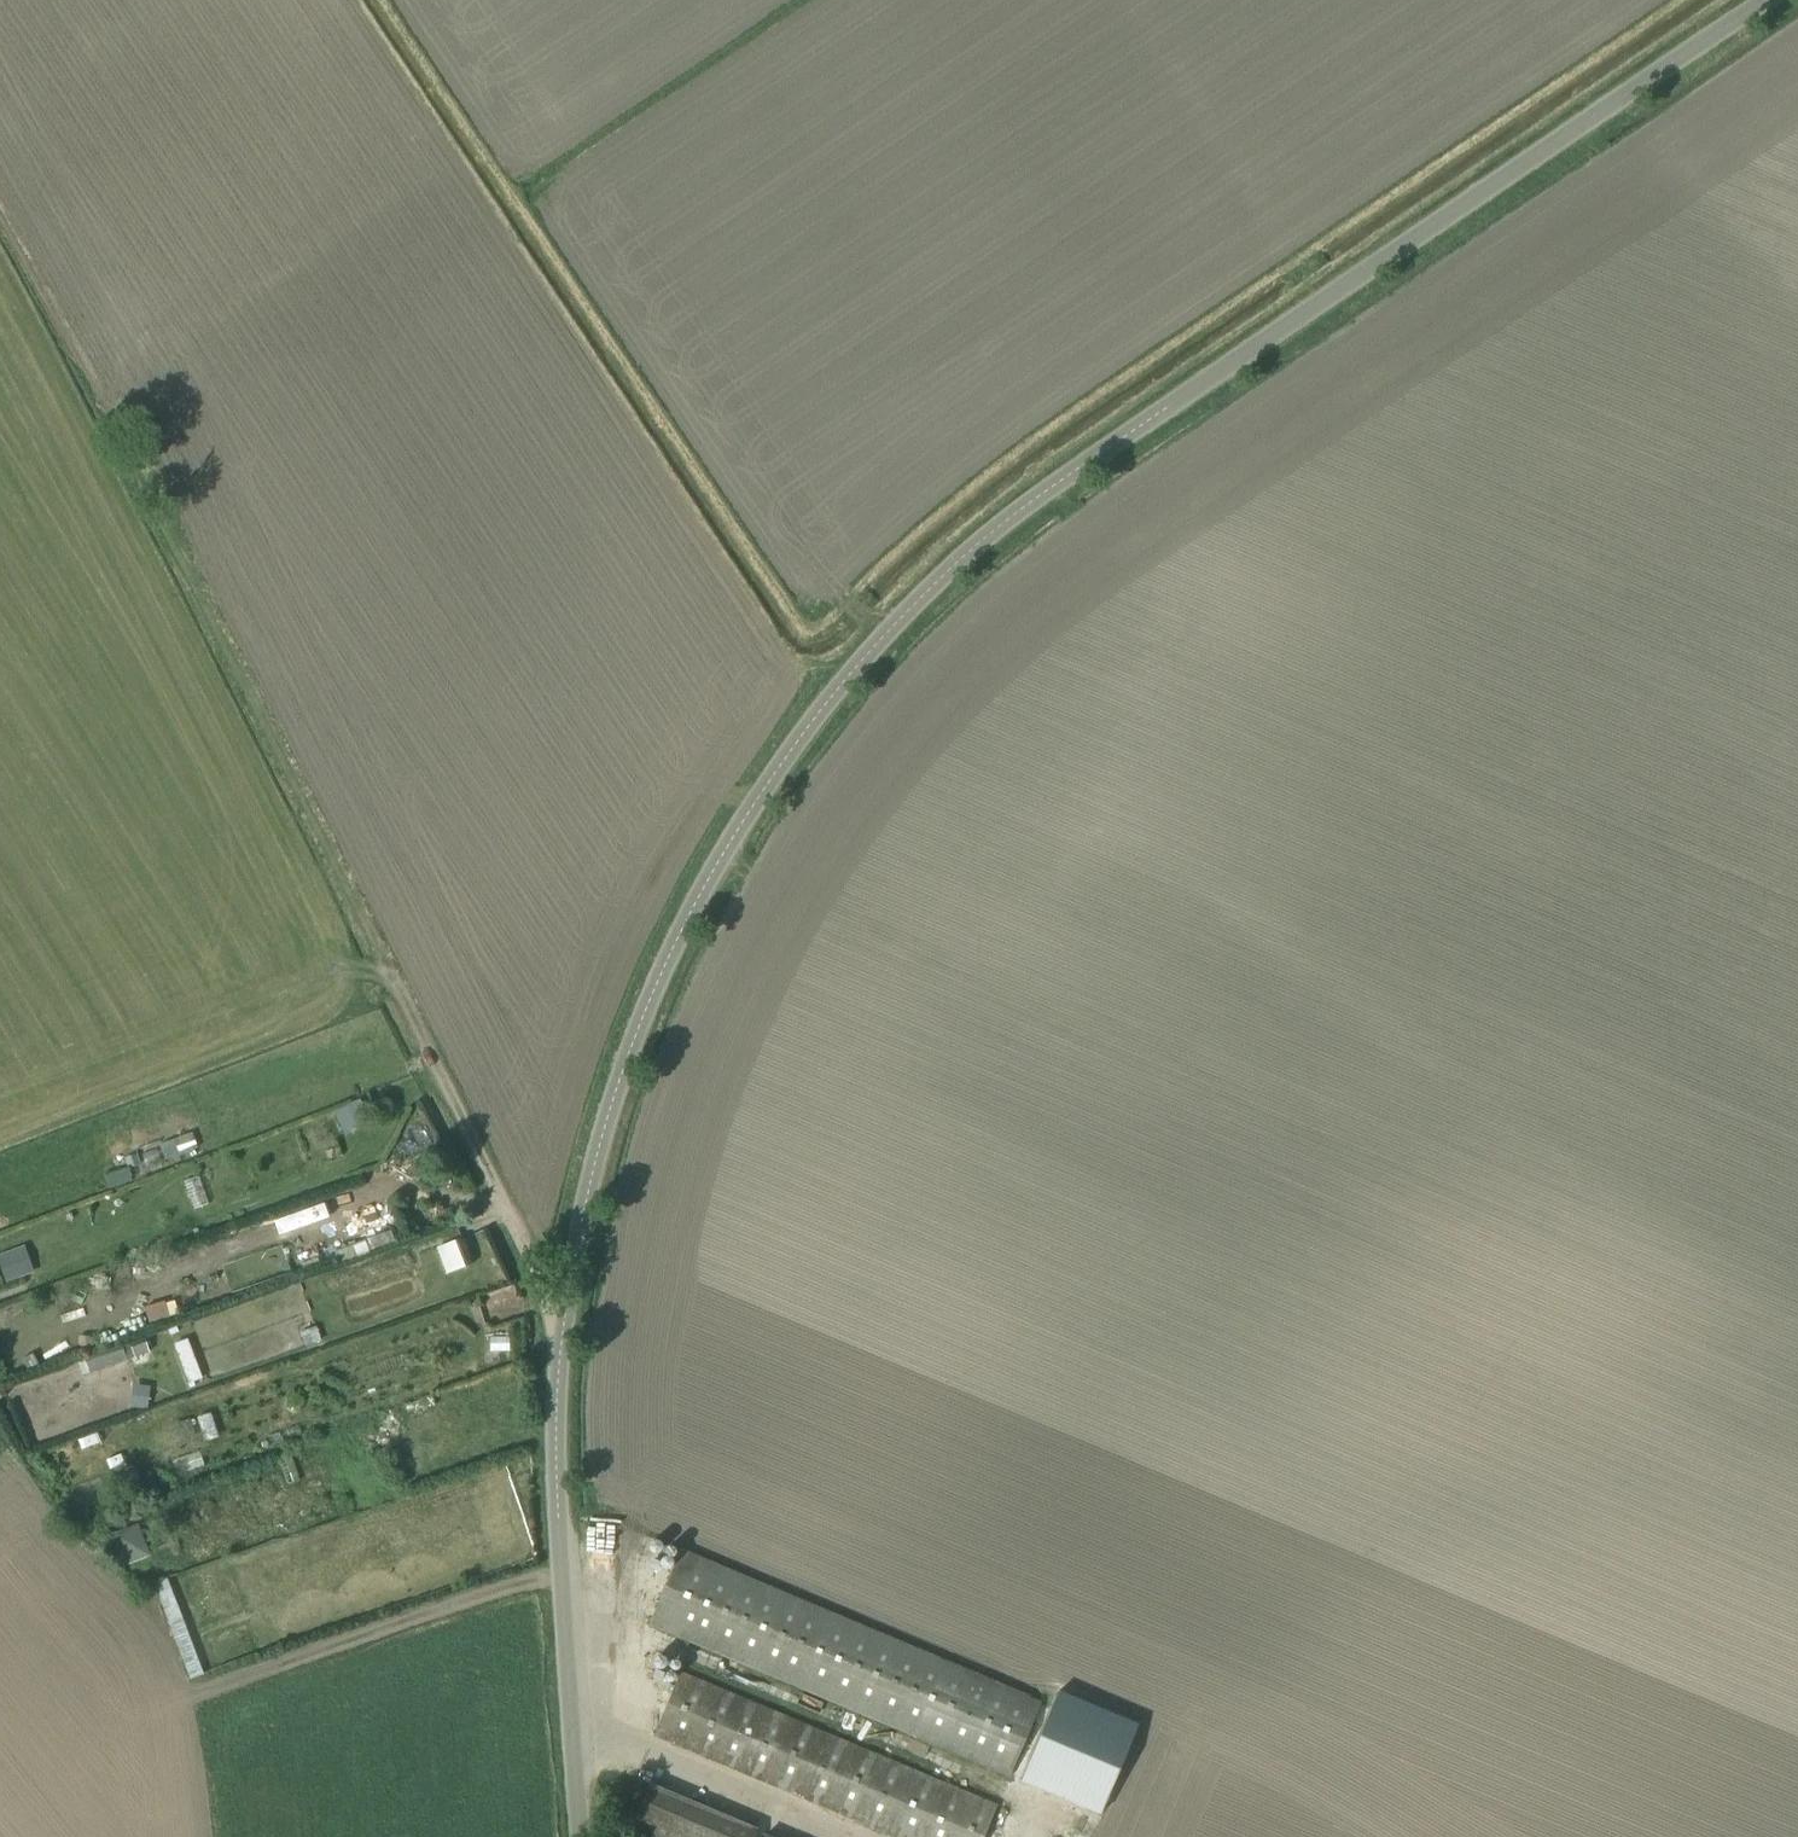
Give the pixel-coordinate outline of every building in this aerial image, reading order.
[(362,1098),(339,1111),(349,1131),(373,1119),(362,1098)] [(162,1143),(168,1158),(201,1146),(196,1131),(162,1143)] [(450,1273),(470,1266),(460,1237),(440,1244),(450,1273)] [(8,1281),(39,1270),(29,1243),(0,1253),(0,1259),(8,1281)] [(142,1520),(114,1528),(125,1565),(152,1557),(142,1520)] [(1040,1701),(945,1661),(680,1550),(649,1624),(914,1735),(1008,1776),(1040,1701)] [(170,1577),(158,1582),(194,1675),(206,1671),(170,1577)] [(702,1682),(680,1673),(654,1734),(901,1836),(983,1836),(997,1806),(702,1682)] [(1056,1692),(1020,1781),(1100,1814),(1137,1725),(1056,1692)] [(755,1828),(672,1794),(650,1784),(628,1836),(751,1836),(755,1828)]
